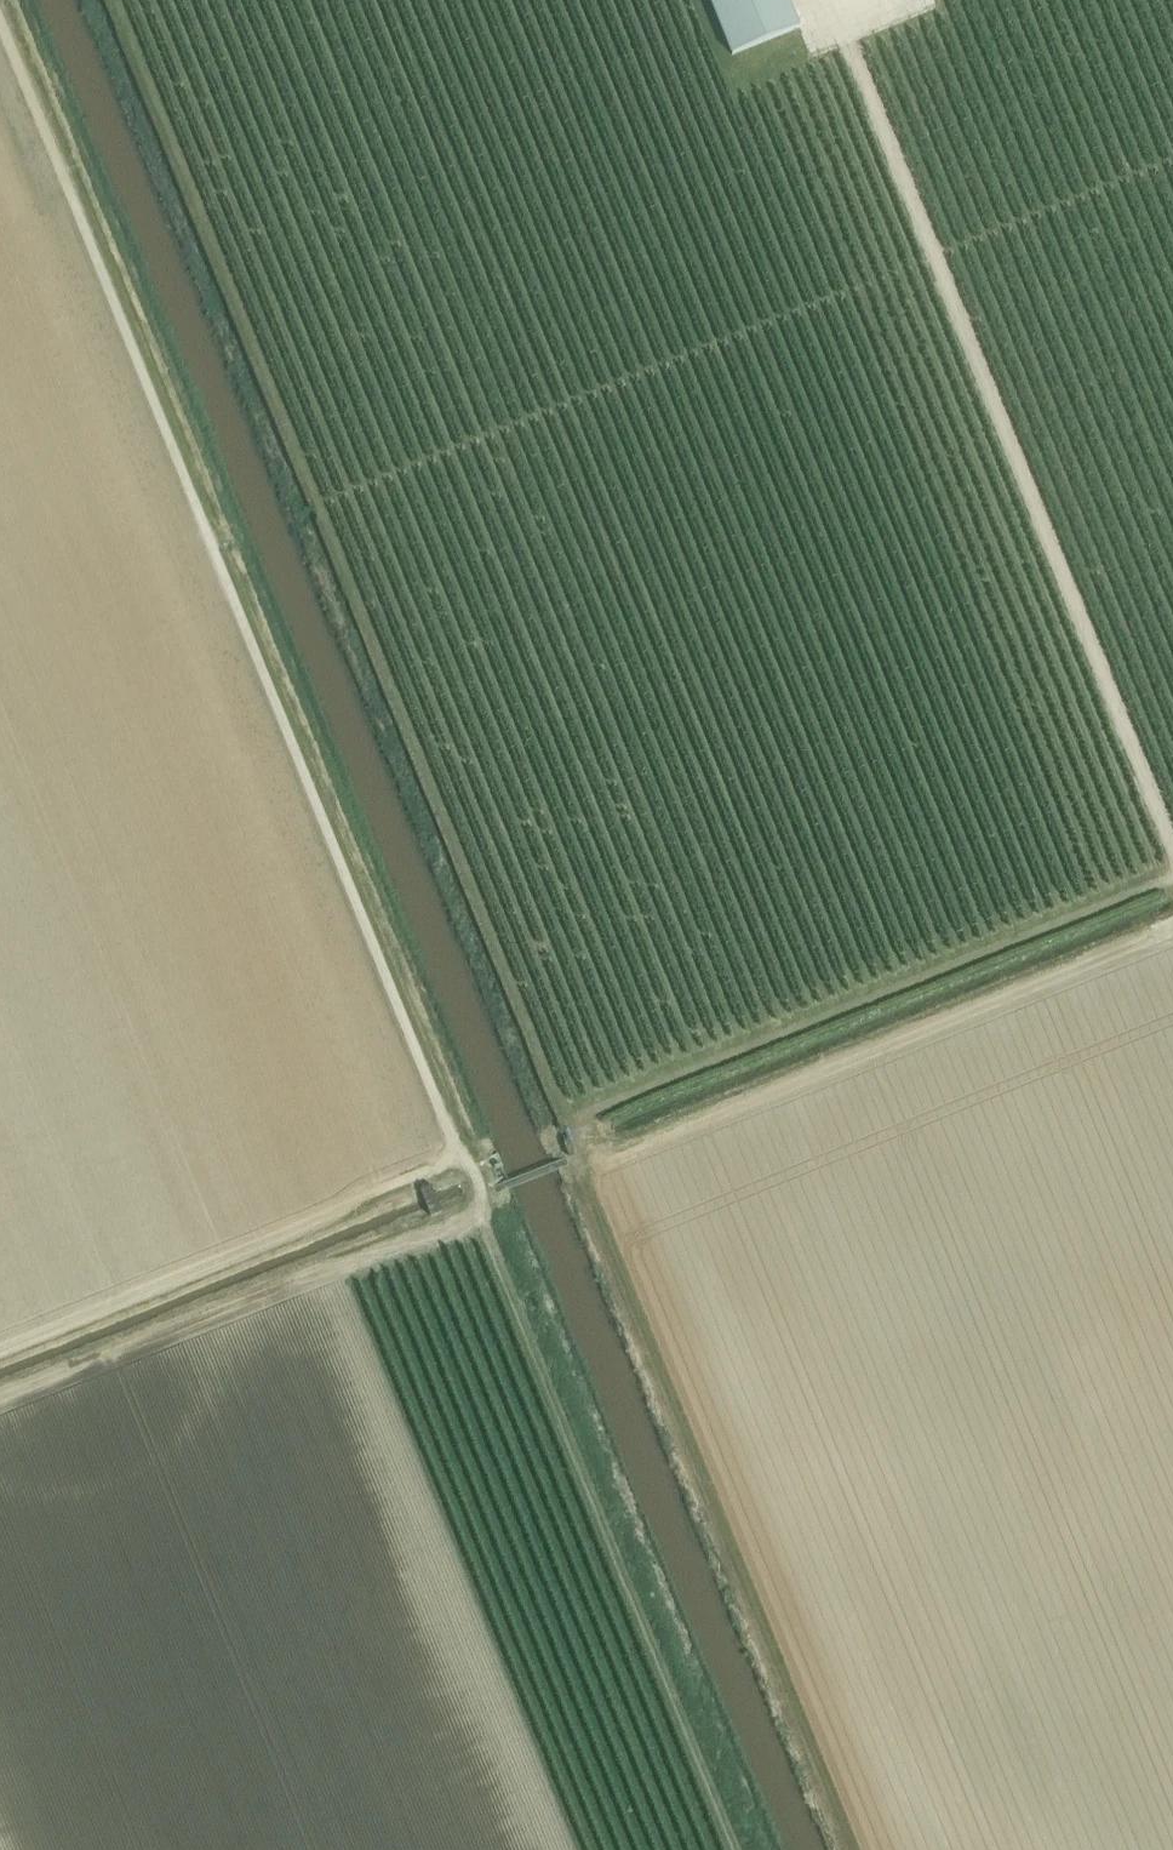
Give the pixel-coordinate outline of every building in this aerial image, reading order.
[(734,55),(800,28),(789,0),(711,0),(734,55)]
